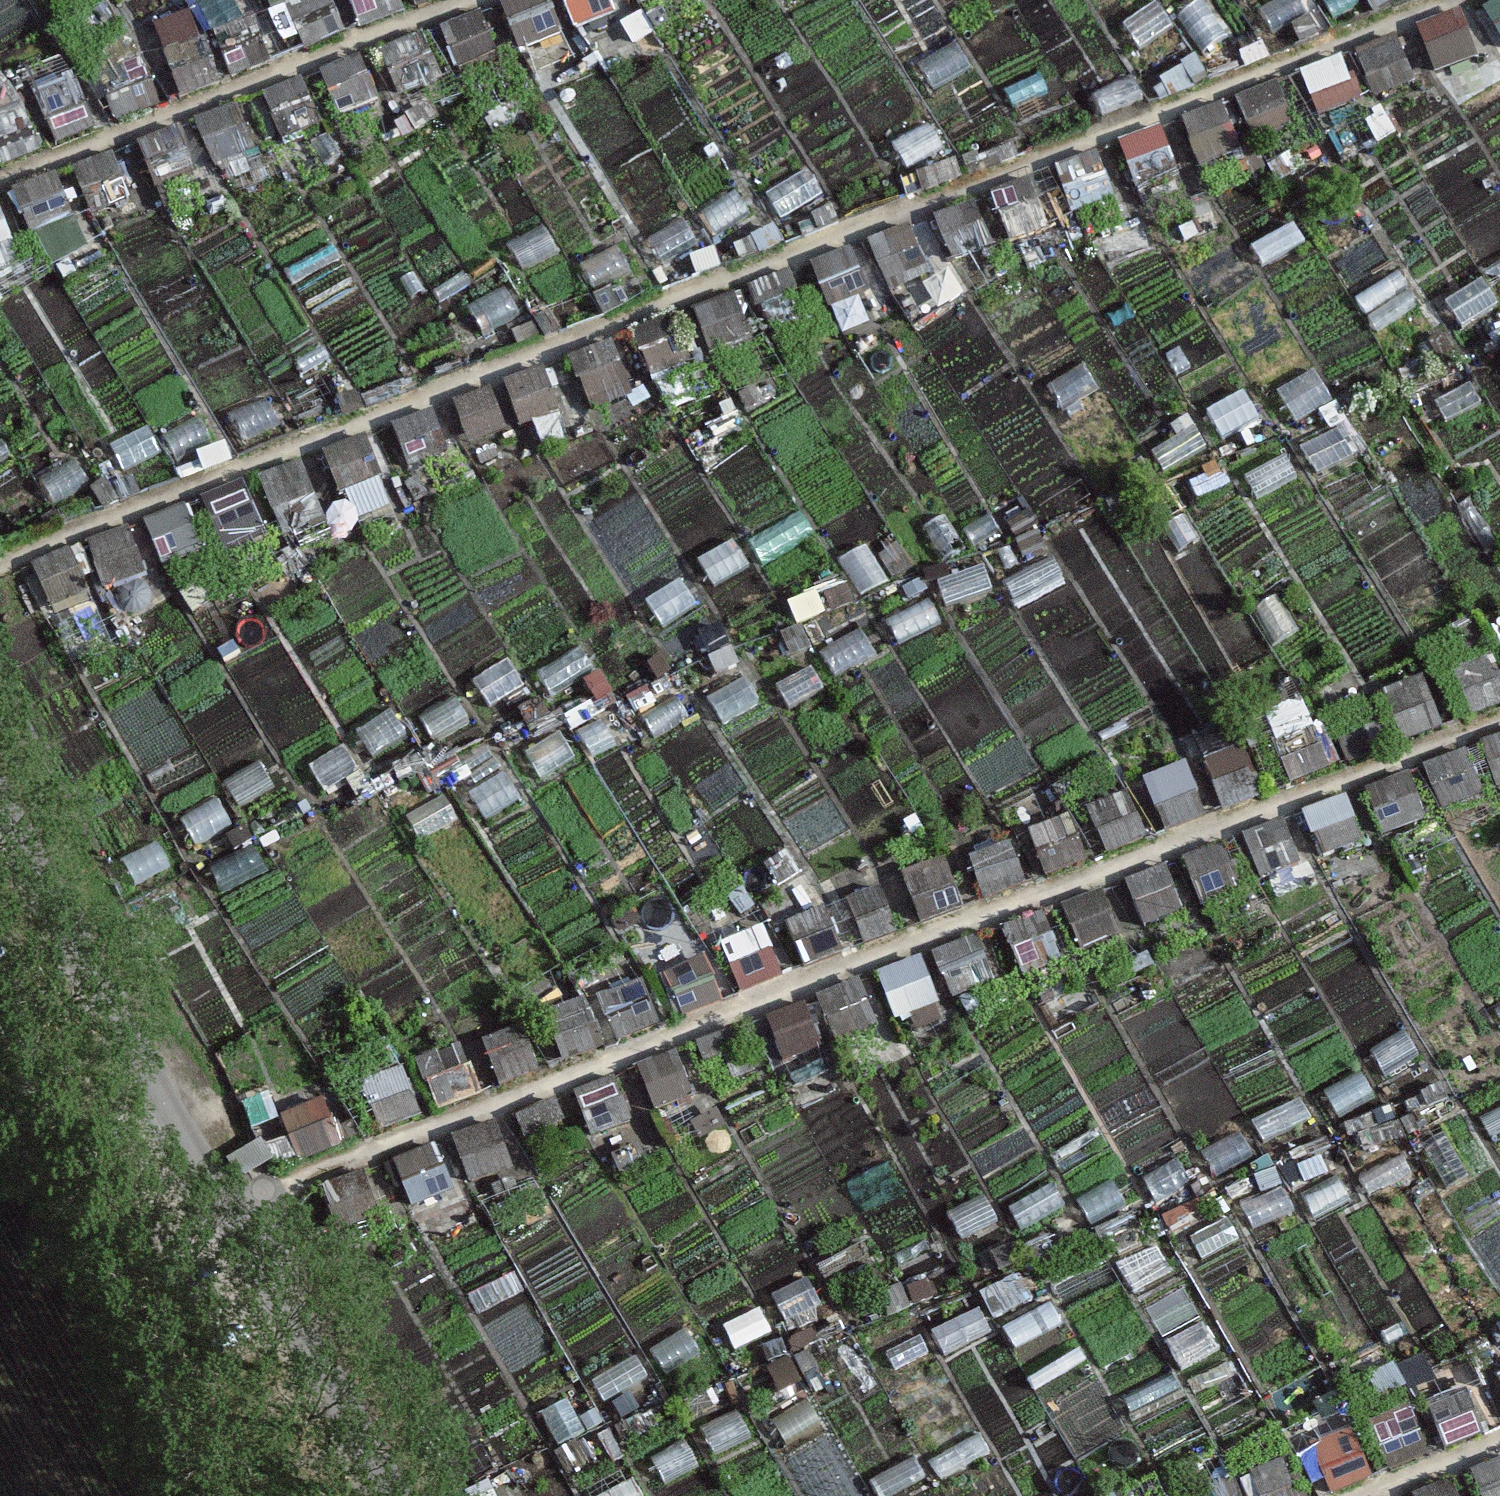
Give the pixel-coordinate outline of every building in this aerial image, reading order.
[(286,6),(304,51),(346,34),(332,0),(302,0),(286,6)] [(361,29),(403,12),(398,0),(349,0),(361,29)] [(502,7),(520,51),(562,34),(548,0),(519,0),(502,7)] [(576,31),(617,14),(612,0),(563,0),(576,31)] [(1258,9),(1273,34),(1307,14),(1298,0),(1273,0),(1258,9)] [(1318,3),(1333,29),(1366,9),(1361,0),(1324,0),(1318,3)] [(1484,3),(1496,32),(1499,30),(1499,0),(1490,0),(1484,3)] [(1220,4),(1185,29),(1201,53),(1237,28),(1220,4)] [(479,10),(437,27),(455,71),(497,54),(479,10)] [(1458,12),(1416,29),(1435,73),(1476,56),(1458,12)] [(254,22),(212,39),(231,83),(272,66),(254,22)] [(1175,29),(1139,53),(1156,77),(1192,53),(1175,29)] [(422,36),(380,53),(398,97),(440,80),(422,36)] [(1397,37),(1355,54),(1373,98),(1415,81),(1397,37)] [(202,40),(160,57),(178,102),(220,85),(202,40)] [(955,43),(918,65),(933,90),(970,68),(955,43)] [(357,57),(315,74),(333,118),(375,101),(357,57)] [(1342,57),(1301,74),(1319,118),(1361,101),(1342,57)] [(143,62),(101,79),(119,123),(161,106),(143,62)] [(1131,74),(1090,90),(1101,117),(1141,101),(1131,74)] [(1039,75),(1005,91),(1014,109),(1048,93),(1039,75)] [(302,78),(260,95),(278,140),(320,123),(302,78)] [(75,80),(33,97),(52,142),(93,125),(75,80)] [(1276,82),(1234,99),(1252,144),(1294,127),(1276,82)] [(0,110),(0,161),(38,146),(20,102),(0,110)] [(1220,104),(1178,121),(1196,165),(1238,148),(1220,104)] [(236,108),(194,125),(212,169),(254,152),(236,108)] [(928,123),(890,145),(905,170),(943,148),(928,123)] [(1160,128),(1118,145),(1136,189),(1178,172),(1160,128)] [(179,129),(137,146),(155,190),(197,173),(179,129)] [(1096,152),(1054,169),(1072,213),(1114,196),(1096,152)] [(114,154),(72,171),(91,215),(132,198),(114,154)] [(805,173),(768,195),(783,220),(820,198),(805,173)] [(52,176),(10,193),(28,237),(70,220),(52,176)] [(1031,179),(989,196),(1007,241),(1049,224),(1031,179)] [(971,203),(929,220),(947,264),(989,247),(971,203)] [(13,242),(0,210),(0,248),(13,242)] [(683,220),(645,240),(658,266),(697,246),(683,220)] [(544,226),(506,245),(519,271),(558,251),(544,226)] [(908,226),(866,243),(884,287),(926,270),(908,226)] [(1289,228),(1251,248),(1262,269),(1300,249),(1289,228)] [(617,247),(579,266),(592,292),(630,272),(617,247)] [(850,251),(809,268),(827,312),(869,295),(850,251)] [(788,274),(747,291),(765,335),(807,318),(788,274)] [(1482,281),(1445,304),(1462,331),(1498,308),(1482,281)] [(504,289),(466,309),(479,335),(518,315),(504,289)] [(1410,290),(1366,318),(1376,334),(1420,307),(1410,290)] [(733,295),(691,312),(709,356),(751,339),(733,295)] [(673,316),(632,333),(650,377),(692,360),(673,316)] [(611,343),(569,360),(588,404),(629,387),(611,343)] [(1086,364),(1049,387),(1065,412),(1102,389),(1086,364)] [(542,369),(500,386),(519,430),(560,413),(542,369)] [(1313,373),(1277,395),(1295,426),(1332,404),(1313,373)] [(1471,384),(1434,403),(1445,424),(1482,405),(1471,384)] [(489,391),(448,409),(466,453),(508,436),(489,391)] [(266,398),(227,416),(239,442),(278,424),(266,398)] [(1249,410),(1210,429),(1220,448),(1259,429),(1249,410)] [(431,411),(390,428),(408,472),(450,455),(431,411)] [(198,416),(160,437),(175,463),(213,441),(198,416)] [(148,427),(109,447),(123,473),(161,453),(148,427)] [(1194,430),(1152,455),(1163,474),(1205,449),(1194,430)] [(1340,431),(1301,449),(1314,475),(1353,457),(1340,431)] [(364,439),(322,456),(340,500),(382,483),(364,439)] [(1284,457),(1244,476),(1257,502),(1296,483),(1284,457)] [(74,459),(37,481),(51,506),(89,484),(74,459)] [(298,462),(257,479),(275,523),(317,506),(298,462)] [(243,483),(202,500),(220,544),(262,527),(243,483)] [(185,505),(143,522),(161,566),(203,549),(185,505)] [(964,551),(942,516),(921,529),(943,565),(964,551)] [(127,528),(85,545),(104,589),(145,572),(127,528)] [(887,584),(865,547),(840,562),(862,599),(887,584)] [(71,548),(30,565),(48,609),(90,592),(71,548)] [(1053,557),(1002,583),(1012,603),(1063,577),(1053,557)] [(982,567),(937,583),(946,610),(991,595),(982,567)] [(681,582),(645,606),(662,630),(697,606),(681,582)] [(1298,633),(1277,595),(1251,610),(1273,647),(1298,633)] [(859,629),(822,651),(836,676),(874,655),(859,629)] [(580,646),(536,672),(551,697),(595,671),(580,646)] [(1451,675),(1470,719),(1499,707),(1499,675),(1493,658),(1451,675)] [(510,663),(472,684),(487,709),(525,688),(510,663)] [(811,667),(773,688),(788,713),(825,692),(811,667)] [(745,679),(707,700),(722,725),(759,704),(745,679)] [(1425,679),(1383,696),(1401,740),(1443,723),(1425,679)] [(677,695),(639,717),(653,742),(691,721),(677,695)] [(454,697),(416,719),(431,744),(469,723),(454,697)] [(1369,706),(1327,723),(1346,767),(1387,750),(1369,706)] [(393,712),(355,733),(370,758),(407,737),(393,712)] [(601,719),(576,733),(590,758),(615,745),(601,719)] [(1314,722),(1272,739),(1290,783),(1332,766),(1314,722)] [(560,734),(522,755),(536,781),(574,760),(560,734)] [(1482,746),(1499,790),(1499,739),(1482,746)] [(345,748),(307,769),(321,795),(359,774),(345,748)] [(1465,750),(1424,767),(1442,811),(1484,794),(1465,750)] [(260,764),(223,785),(237,810),(275,789),(260,764)] [(1254,771),(1213,788),(1222,810),(1263,793),(1254,771)] [(1189,773),(1147,790),(1165,834),(1207,817),(1189,773)] [(1409,773),(1367,790),(1385,835),(1427,818),(1409,773)] [(504,775),(466,796),(481,821),(519,800),(504,775)] [(1130,795),(1088,812),(1106,856),(1148,839),(1130,795)] [(1345,797),(1303,814),(1321,858),(1363,841),(1345,797)] [(216,801),(178,822),(193,847),(231,826),(216,801)] [(1070,818),(1028,835),(1046,879),(1088,862),(1070,818)] [(1280,821),(1238,838),(1256,882),(1298,865),(1280,821)] [(1004,840),(962,857),(980,902),(1022,885),(1004,840)] [(1221,845),(1179,862),(1197,906),(1239,889),(1221,845)] [(253,847),(207,872),(219,896),(266,872),(253,847)] [(943,862),(901,879),(919,924),(961,907),(943,862)] [(1166,868),(1124,885),(1143,929),(1184,912),(1166,868)] [(880,887),(844,902),(862,946),(897,931),(880,887)] [(1099,892),(1057,909),(1075,953),(1117,936),(1099,892)] [(823,908),(782,926),(800,970),(842,953),(823,908)] [(1043,916),(1001,933),(1019,977),(1061,960),(1043,916)] [(762,930),(720,947),(738,991),(780,974),(762,930)] [(975,937),(933,954),(951,998),(993,981),(975,937)] [(703,957),(662,974),(680,1018),(722,1001),(703,957)] [(920,960),(879,977),(897,1022),(939,1005),(920,960)] [(640,982),(598,999),(617,1043),(658,1026),(640,982)] [(858,982),(817,999),(835,1044),(877,1027),(858,982)] [(586,1001),(544,1018),(562,1062),(604,1045),(586,1001)] [(807,1003),(765,1020),(783,1064),(825,1047),(807,1003)] [(521,1029),(479,1046),(497,1090),(539,1073),(521,1029)] [(737,1029),(696,1046),(706,1069),(747,1051),(737,1029)] [(1405,1034),(1370,1052),(1384,1077),(1418,1058),(1405,1034)] [(457,1049),(415,1066),(434,1110),(475,1093),(457,1049)] [(675,1053),(634,1070),(652,1115),(694,1098),(675,1053)] [(403,1073),(361,1090),(379,1134),(421,1117),(403,1073)] [(1359,1074),(1324,1092),(1338,1117),(1372,1098),(1359,1074)] [(615,1078),(574,1095),(592,1139),(634,1122),(615,1078)] [(1300,1100),(1252,1126),(1263,1145),(1310,1120),(1300,1100)] [(324,1102),(282,1119),(300,1163),(342,1146),(324,1102)] [(554,1102),(513,1119),(523,1141),(564,1124),(554,1102)] [(1476,1120),(1487,1139),(1499,1132),(1499,1107),(1476,1120)] [(494,1124),(452,1141),(470,1186),(512,1169),(494,1124)] [(1442,1126),(1417,1140),(1446,1190),(1471,1176),(1442,1126)] [(1236,1132),(1202,1151),(1216,1176),(1250,1157),(1236,1132)] [(260,1142),(231,1158),(244,1181),(273,1164),(260,1142)] [(436,1146),(394,1163),(412,1208),(454,1191),(436,1146)] [(1402,1155),(1355,1180),(1365,1200),(1413,1174),(1402,1155)] [(1176,1161),(1142,1179),(1155,1204),(1189,1186),(1176,1161)] [(362,1173),(320,1190),(338,1234),(380,1217),(362,1173)] [(1333,1178),(1299,1197),(1313,1221),(1347,1203),(1333,1178)] [(1111,1182),(1076,1200),(1090,1225),(1124,1206),(1111,1182)] [(1055,1186),(1008,1210),(1021,1235),(1067,1210),(1055,1186)] [(1281,1186),(1239,1205),(1251,1230),(1293,1211),(1281,1186)] [(983,1195),(946,1214),(961,1243),(998,1225),(983,1195)] [(1152,1246),(1117,1265),(1131,1289),(1165,1271),(1152,1246)] [(808,1280),(771,1299),(785,1325),(821,1307),(808,1280)] [(1049,1304),(1003,1328),(1015,1353),(1062,1328),(1049,1304)] [(763,1310),(722,1329),(733,1352),(774,1333),(763,1310)] [(979,1310),(932,1335),(945,1359),(992,1334),(979,1310)] [(1200,1326),(1166,1345),(1180,1369),(1214,1351),(1200,1326)] [(689,1327),(650,1349),(662,1371),(701,1350),(689,1327)] [(1149,1332),(1094,1361),(1104,1380),(1159,1351),(1149,1332)] [(633,1360),(594,1382),(606,1404),(645,1382),(633,1360)] [(1172,1374),(1118,1403),(1128,1422),(1182,1393),(1172,1374)] [(1470,1389),(1428,1406),(1446,1451),(1488,1433),(1470,1389)] [(591,1429),(574,1398),(546,1412),(562,1444),(591,1429)] [(807,1401),(768,1423),(780,1445),(819,1424),(807,1401)] [(738,1409),(699,1431),(711,1453),(750,1431),(738,1409)] [(1411,1410),(1369,1427),(1387,1472),(1429,1454),(1411,1410)] [(1352,1434),(1310,1451),(1328,1495),(1370,1478),(1352,1434)] [(979,1436),(930,1464),(941,1482),(989,1454),(979,1436)] [(688,1440),(649,1462),(661,1484),(701,1462),(688,1440)] [(872,1481),(881,1495),(897,1495),(924,1481),(911,1459),(872,1481)] [(1249,1476),(1257,1495),(1306,1495),(1291,1459),(1249,1476)] [(1470,1477),(1478,1495),(1499,1495),(1499,1465),(1470,1477)] [(1410,1495),(1459,1495),(1452,1479),(1410,1495)] [(1197,1495),(1242,1495),(1235,1480),(1197,1495)] [(609,1495),(638,1495),(631,1484),(609,1495)]
